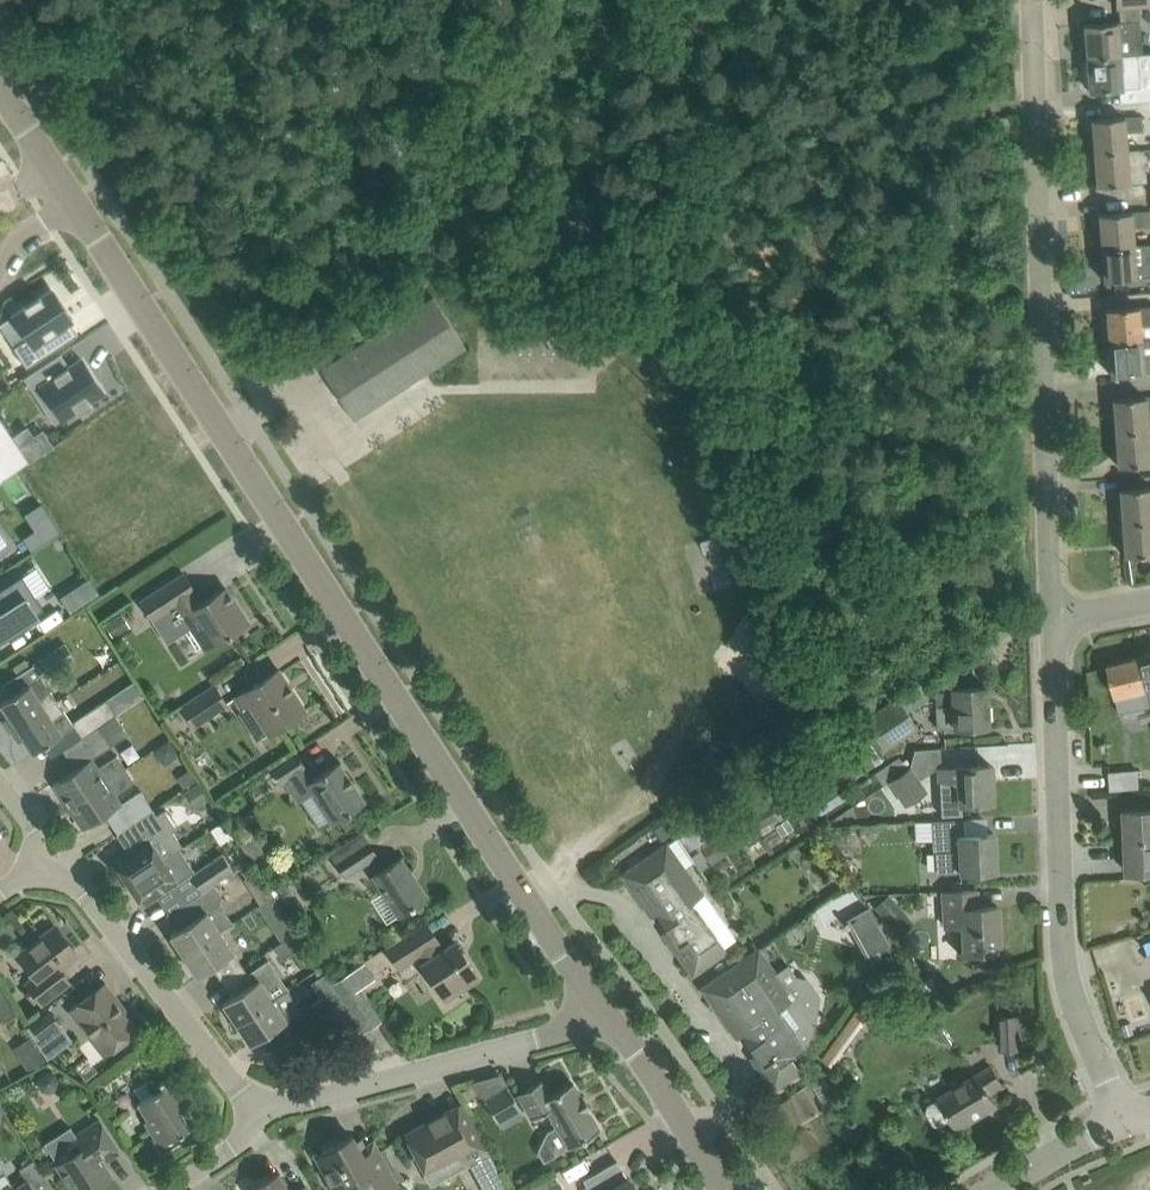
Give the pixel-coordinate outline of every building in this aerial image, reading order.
[(1117,7),(1121,7),(1122,21),(1085,24),(1087,57),(1142,53),(1137,5),(1149,4),(1149,0),(1117,0),(1117,7)] [(1087,57),(1090,90),(1124,88),(1124,87),(1140,86),(1139,70),(1149,69),(1149,52),(1142,53),(1087,57)] [(1092,119),(1094,151),(1127,149),(1126,133),(1144,131),(1143,116),(1125,117),(1125,116),(1092,119)] [(1127,149),(1094,151),(1097,185),(1130,183),(1130,182),(1147,181),(1144,149),(1127,150),(1127,149)] [(1102,246),(1135,244),(1133,226),(1149,225),(1149,224),(1149,211),(1132,212),(1132,211),(1099,214),(1102,246)] [(1104,280),(1137,278),(1137,277),(1149,276),(1149,243),(1135,244),(1102,246),(1104,280)] [(15,345),(13,347),(27,368),(78,334),(70,323),(74,320),(73,318),(71,319),(51,289),(13,314),(30,340),(17,348),(15,345)] [(321,368),(354,418),(466,346),(433,296),(321,368)] [(1109,341),(1149,338),(1149,306),(1139,307),(1139,306),(1106,309),(1109,341)] [(341,332),(317,348),(324,358),(348,342),(341,332)] [(1109,341),(1111,375),(1144,373),(1144,372),(1149,372),(1149,338),(1109,341)] [(53,357),(23,376),(39,401),(47,395),(62,418),(75,409),(77,412),(92,403),(90,400),(103,392),(81,358),(62,370),(53,357)] [(1116,432),(1149,430),(1149,429),(1149,397),(1146,398),(1146,396),(1113,399),(1116,432)] [(4,477),(28,461),(5,426),(0,430),(0,480),(4,477)] [(1116,432),(1118,465),(1149,463),(1149,448),(1149,430),(1116,432)] [(1123,522),(1149,520),(1149,487),(1120,489),(1123,522)] [(32,550),(61,532),(42,503),(25,514),(35,530),(24,538),(32,550)] [(1123,522),(1125,556),(1149,554),(1149,521),(1123,522)] [(184,572),(140,601),(153,621),(176,606),(189,624),(183,628),(196,648),(204,649),(206,650),(248,622),(225,587),(203,601),(184,572)] [(38,617),(36,614),(44,609),(23,575),(0,589),(0,641),(38,617)] [(89,579),(61,597),(70,611),(98,593),(89,579)] [(33,664),(34,664),(43,679),(75,658),(65,643),(33,664)] [(1149,690),(1149,695),(1149,654),(1140,657),(1149,690)] [(1140,657),(1108,665),(1116,696),(1117,696),(1121,713),(1135,710),(1149,707),(1149,695),(1149,690),(1140,657)] [(34,664),(17,675),(24,687),(1,702),(10,716),(5,719),(12,730),(58,700),(50,689),(43,679),(34,664)] [(234,696),(243,709),(255,702),(273,729),(261,737),(262,739),(305,710),(278,668),(248,688),(247,687),(234,696)] [(133,682),(125,687),(135,702),(143,696),(133,682)] [(181,706),(194,726),(228,704),(215,684),(181,706)] [(953,691),(936,692),(939,728),(988,725),(986,686),(953,688),(953,691)] [(98,726),(115,715),(117,714),(108,698),(72,722),(82,737),(87,734),(98,726)] [(896,698),(863,719),(884,753),(919,730),(896,698)] [(50,740),(58,752),(77,740),(60,714),(65,711),(58,700),(12,730),(19,741),(24,738),(33,752),(50,740)] [(98,726),(87,734),(100,753),(111,746),(98,726)] [(297,752),(271,769),(281,783),(284,781),(297,802),(311,793),(331,823),(365,801),(339,761),(310,780),(303,769),(306,767),(297,752)] [(92,758),(54,783),(69,805),(126,768),(117,755),(98,767),(92,758)] [(899,757),(875,773),(883,785),(889,781),(907,769),(902,761),(899,757)] [(990,764),(939,768),(942,815),(961,815),(960,803),(992,801),(990,764)] [(907,769),(889,781),(904,804),(926,790),(919,779),(911,767),(907,769)] [(126,768),(69,805),(84,828),(122,803),(115,793),(135,781),(126,768)] [(1109,772),(1111,790),(1140,787),(1139,769),(1109,772)] [(196,783),(185,790),(196,807),(207,800),(196,783)] [(141,790),(128,798),(141,817),(154,809),(141,790)] [(154,809),(120,832),(131,849),(114,861),(128,883),(183,847),(172,830),(176,827),(164,810),(157,814),(154,809)] [(1125,810),(1127,841),(1149,840),(1149,809),(1125,810)] [(963,818),(931,820),(933,851),(935,851),(936,872),(961,870),(962,872),(996,870),(994,833),(964,834),(963,818)] [(225,819),(211,828),(220,844),(234,835),(225,819)] [(261,829),(240,841),(252,862),(273,850),(261,829)] [(330,853),(346,876),(378,855),(363,832),(330,853)] [(706,854),(711,862),(736,847),(731,838),(706,854)] [(1127,841),(1128,872),(1149,871),(1149,840),(1127,841)] [(667,844),(624,874),(653,916),(656,913),(667,929),(664,931),(693,973),(725,950),(722,947),(734,939),(667,844)] [(180,849),(128,883),(143,905),(163,892),(188,876),(199,893),(232,871),(222,855),(194,873),(180,852),(181,851),(180,849)] [(373,875),(399,915),(427,897),(401,857),(381,870),(373,875)] [(184,955),(221,931),(232,924),(219,905),(220,896),(213,885),(191,900),(200,914),(171,934),(184,955)] [(963,950),(958,950),(958,952),(1000,949),(998,905),(977,907),(976,889),(943,890),(945,926),(962,925),(963,950)] [(888,894),(875,906),(887,921),(901,909),(888,894)] [(386,947),(401,969),(418,958),(431,979),(444,999),(479,977),(456,941),(443,950),(438,941),(439,941),(426,921),(386,947)] [(874,947),(864,953),(874,971),(891,947),(876,922),(864,929),(874,947)] [(36,977),(27,983),(42,1003),(70,982),(59,968),(78,953),(56,925),(18,954),(36,977)] [(281,942),(274,946),(282,958),(305,943),(297,930),(281,942)] [(221,931),(184,955),(198,976),(234,952),(221,931)] [(738,1037),(764,1018),(766,1010),(771,1006),(769,1002),(787,990),(758,950),(704,988),(710,997),(709,1008),(719,1009),(738,1037)] [(223,1002),(237,1023),(289,988),(268,957),(252,967),(259,978),(223,1002)] [(350,972),(334,982),(348,1004),(364,994),(350,972)] [(71,1009),(105,1053),(135,1030),(122,1012),(125,1009),(105,983),(71,1009)] [(335,990),(313,1004),(322,1018),(344,1003),(335,990)] [(764,1018),(738,1037),(742,1035),(762,1063),(759,1066),(774,1087),(793,1073),(800,1069),(790,1056),(812,1040),(800,1023),(802,1022),(805,1006),(797,994),(792,998),(787,990),(769,1002),(771,1006),(766,1010),(764,1018)] [(273,999),(237,1023),(251,1044),(300,1011),(287,992),(274,1001),(273,999)] [(821,1055),(831,1063),(870,1009),(860,1001),(821,1055)] [(999,1002),(999,1015),(1001,1049),(1024,1048),(1021,1001),(999,1002)] [(47,1009),(28,1023),(30,1025),(40,1039),(59,1024),(47,1009)] [(1131,1022),(1123,1025),(1126,1035),(1134,1032),(1131,1022)] [(137,1050),(146,1062),(158,1052),(149,1040),(137,1050)] [(35,1044),(19,1054),(29,1070),(45,1060),(35,1044)] [(941,1097),(929,1105),(927,1111),(935,1124),(942,1126),(954,1118),(959,1126),(997,1103),(991,1093),(1005,1085),(993,1066),(941,1097)] [(59,1079),(54,1072),(45,1070),(38,1075),(37,1084),(42,1091),(51,1092),(57,1087),(59,1079)] [(472,1080),(495,1118),(518,1105),(500,1072),(472,1080)] [(145,1121),(161,1145),(190,1126),(179,1110),(192,1101),(173,1073),(160,1081),(163,1087),(139,1103),(149,1119),(145,1121)] [(537,1150),(544,1161),(600,1128),(589,1110),(591,1109),(582,1094),(580,1095),(573,1082),(552,1093),(543,1078),(518,1093),(530,1114),(532,1118),(548,1109),(557,1125),(548,1130),(537,1150)] [(406,1133),(426,1169),(458,1151),(465,1163),(469,1161),(484,1189),(510,1189),(463,1103),(406,1133)] [(72,1154),(58,1164),(75,1189),(91,1189),(112,1177),(103,1163),(121,1151),(100,1119),(75,1135),(80,1142),(69,1149),(72,1154)] [(362,1181),(367,1189),(389,1189),(400,1184),(375,1139),(359,1147),(352,1135),(317,1155),(336,1189),(345,1189),(362,1181)] [(0,1175),(0,1186),(2,1189),(47,1189),(53,1187),(35,1159),(19,1168),(27,1180),(16,1188),(5,1172),(0,1175)] [(628,1177),(627,1178),(617,1160),(600,1170),(602,1174),(587,1182),(591,1189),(635,1189),(628,1177)] [(277,1172),(250,1189),(289,1189),(277,1172)] [(523,1189),(563,1189),(553,1173),(523,1189)]
